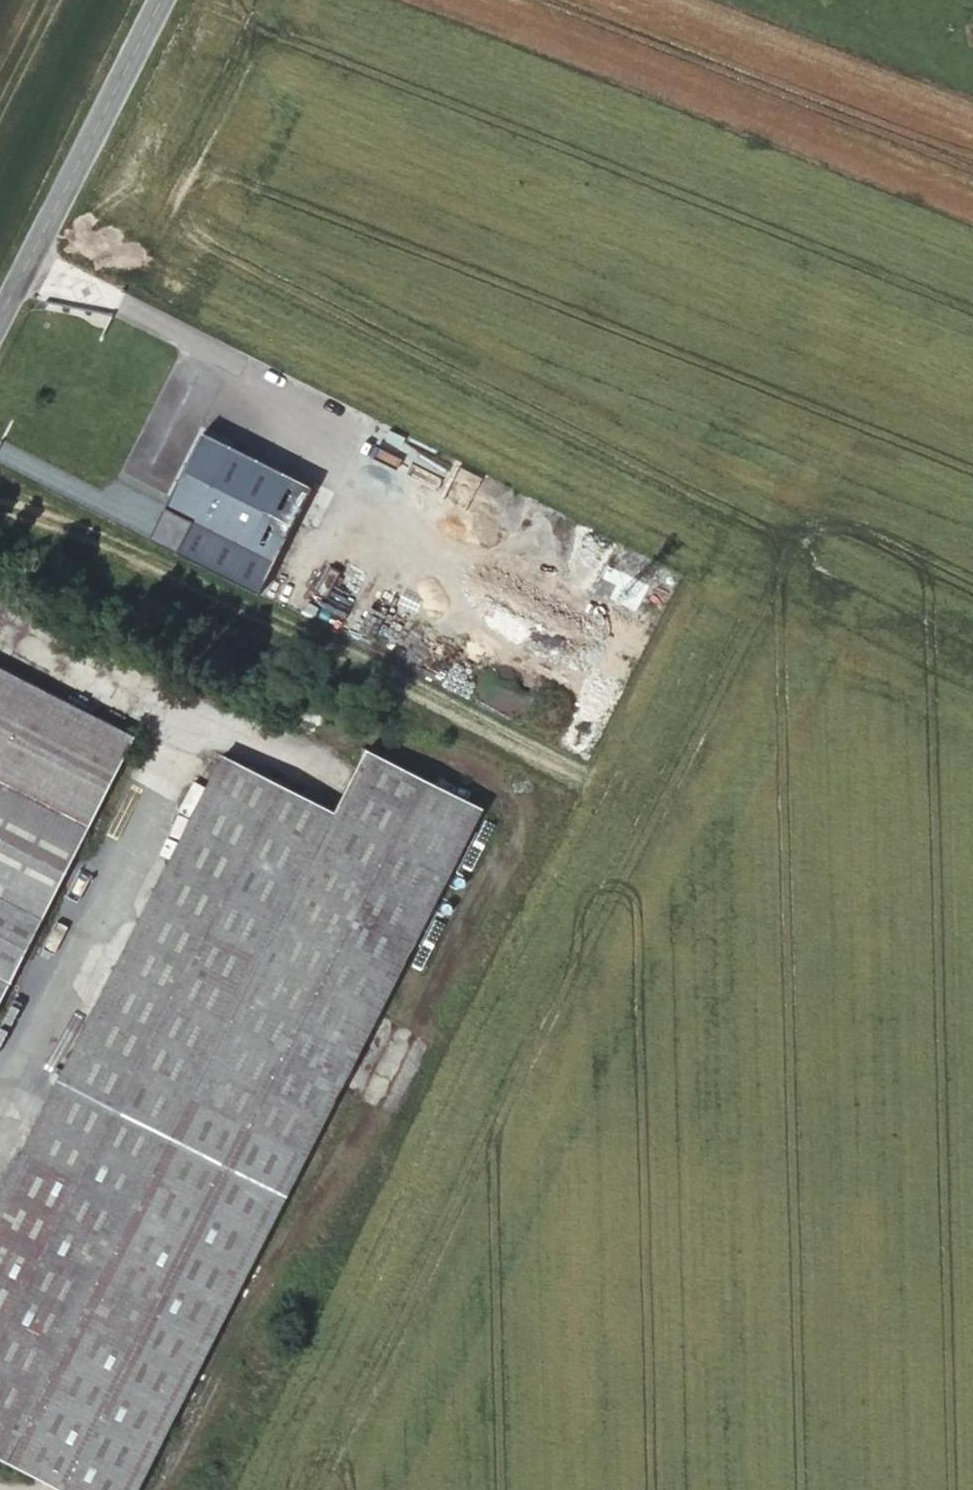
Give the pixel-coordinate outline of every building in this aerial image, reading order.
[(309,488),(200,434),(147,540),(257,595),(309,488)] [(330,575),(326,596),(349,601),(354,580),(330,575)] [(96,796),(128,734),(0,669),(0,749),(96,796)] [(217,752),(0,1178),(0,1454),(41,1475),(70,1489),(127,1489),(476,805),(360,746),(328,809),(217,752)] [(96,796),(0,749),(0,984),(26,932),(96,796)]
